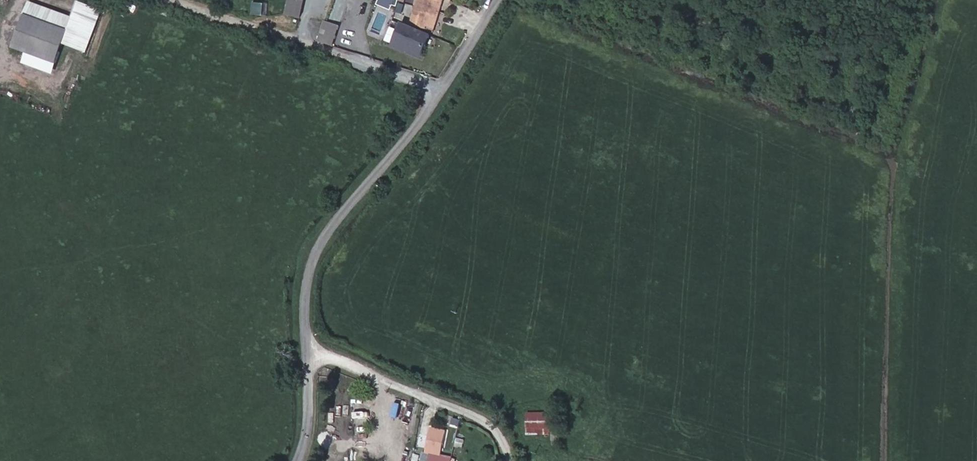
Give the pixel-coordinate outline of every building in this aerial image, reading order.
[(300,12),(302,0),(287,0),(285,8),(300,12)] [(408,9),(433,18),(439,0),(411,0),(408,9)] [(262,14),(263,1),(253,1),(252,13),(262,14)] [(403,24),(431,33),(436,18),(433,18),(408,9),(403,24)] [(58,57),(68,25),(27,12),(15,43),(58,57)] [(340,18),(326,13),(319,34),(333,39),(340,18)] [(404,50),(420,56),(427,38),(398,29),(394,43),(405,47),(404,50)] [(551,412),(526,412),(526,435),(551,435),(551,412)] [(449,429),(435,426),(428,451),(443,454),(449,429)]
